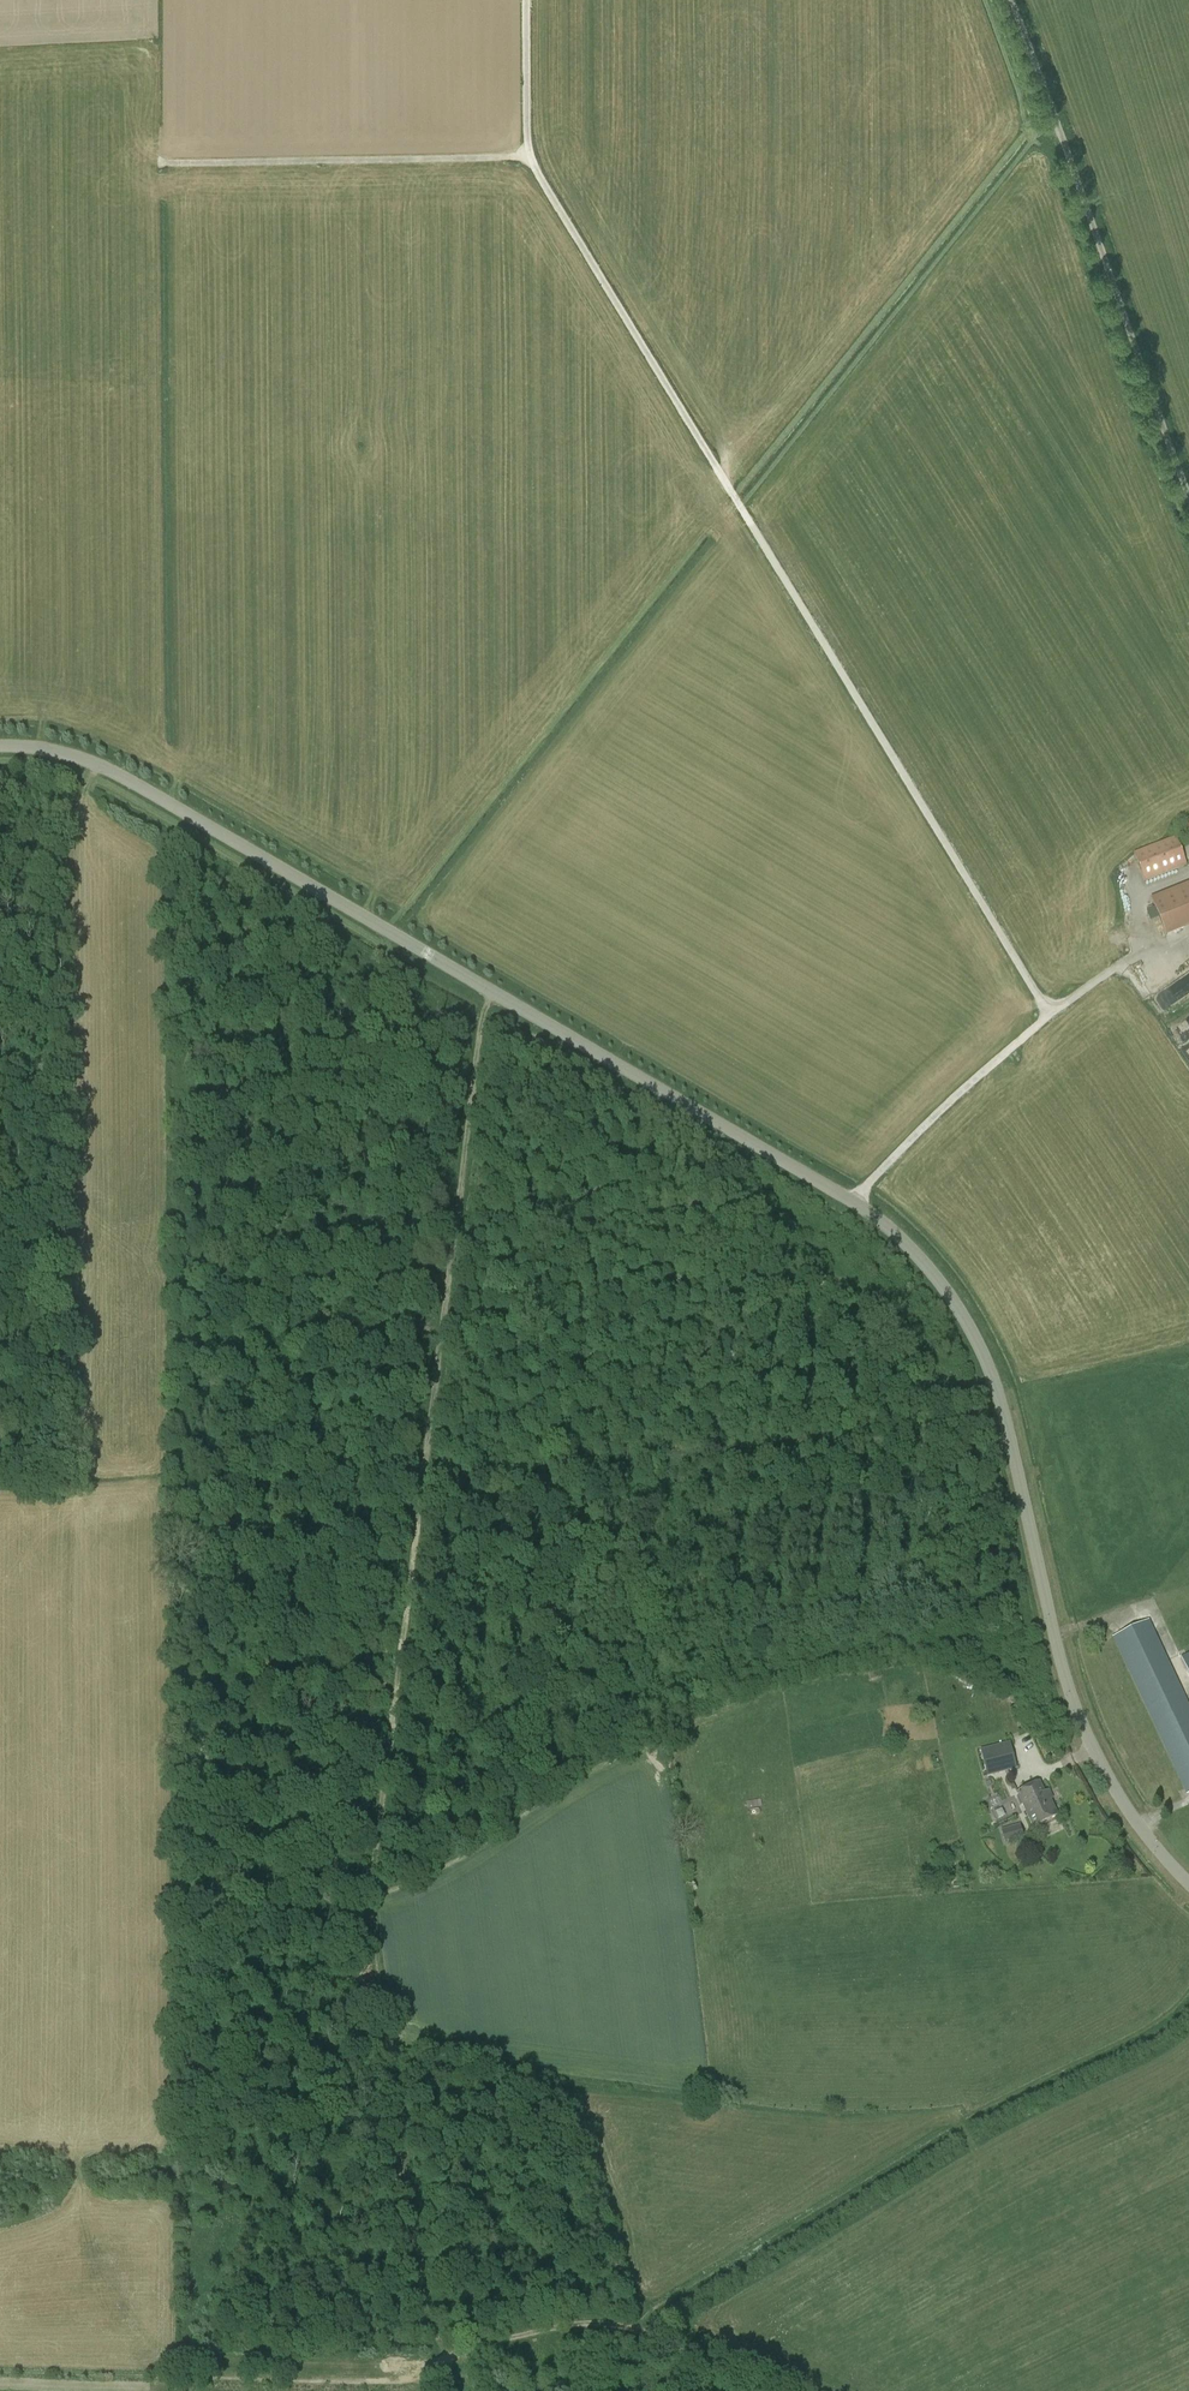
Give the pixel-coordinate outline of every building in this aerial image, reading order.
[(1187,866),(1176,837),(1133,853),(1144,882),(1187,866)] [(1188,928),(1188,886),(1151,900),(1165,937),(1188,928)] [(1188,1037),(1188,1015),(1179,1022),(1188,1038),(1188,1037)] [(1112,1638),(1186,1795),(1188,1794),(1188,1703),(1150,1620),(1112,1638)] [(1009,1743),(981,1750),(988,1776),(1016,1769),(1009,1743)] [(1040,1783),(1017,1794),(1033,1827),(1058,1815),(1047,1792),(1044,1793),(1040,1783)] [(762,1817),(748,1819),(750,1826),(764,1824),(762,1817)] [(1005,1841),(1022,1836),(1019,1825),(1002,1830),(1005,1841)]
